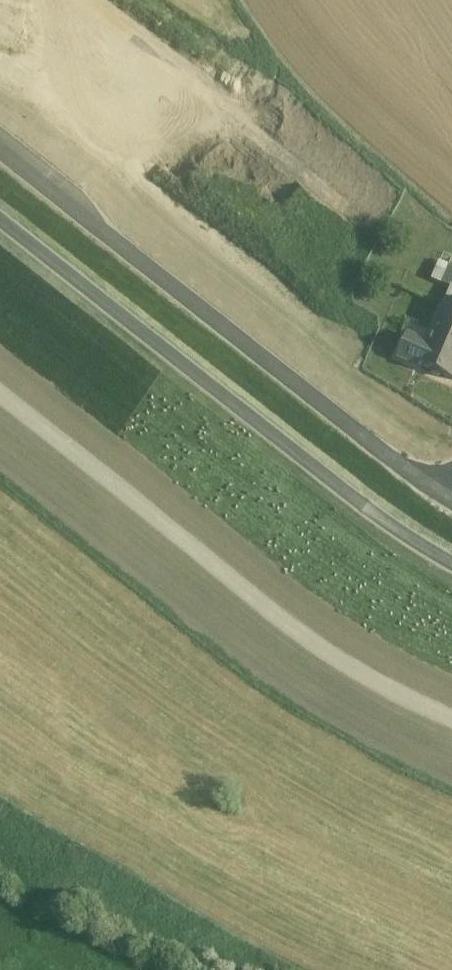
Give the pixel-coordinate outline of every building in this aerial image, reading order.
[(451,390),(451,305),(443,301),(428,334),(408,324),(392,362),(451,390)]
